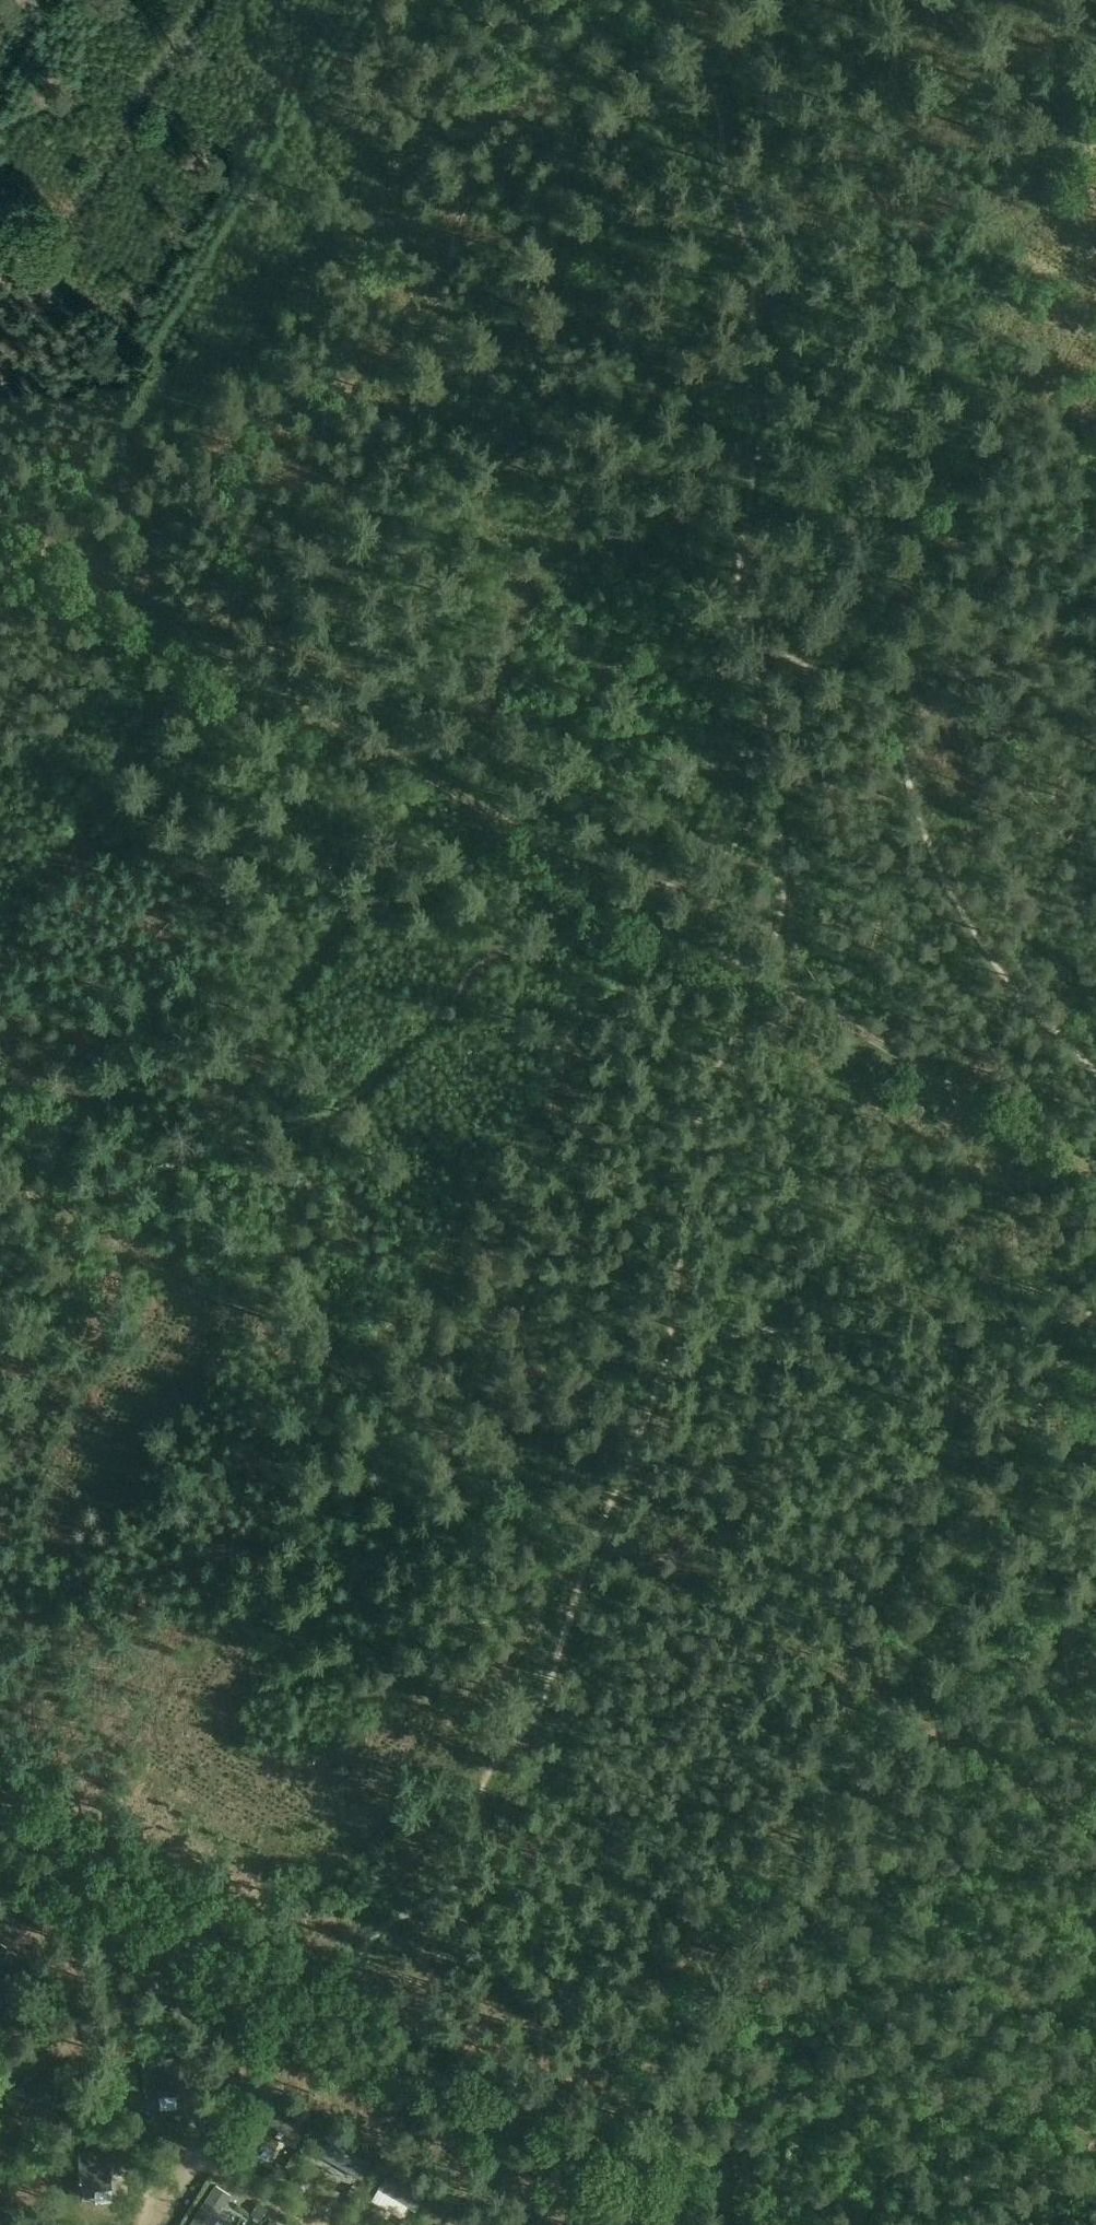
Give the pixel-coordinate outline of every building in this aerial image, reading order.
[(16,1953),(0,1944),(0,1978),(16,1953)] [(142,2061),(145,2100),(176,2098),(174,2059),(142,2061)] [(46,2064),(13,2087),(30,2112),(45,2101),(51,2110),(69,2097),(63,2089),(46,2064)] [(285,2141),(298,2149),(310,2129),(271,2105),(263,2118),(289,2134),(285,2141)] [(373,2170),(330,2145),(323,2157),(366,2183),(373,2170)] [(78,2154),(80,2194),(112,2191),(110,2152),(78,2154)] [(287,2166),(295,2171),(301,2160),(293,2155),(287,2166)] [(389,2180),(381,2192),(419,2215),(426,2202),(389,2180)] [(349,2192),(356,2196),(361,2187),(354,2183),(349,2192)] [(233,2196),(217,2185),(190,2224),(213,2224),(233,2196)] [(386,2215),(392,2203),(378,2196),(372,2208),(386,2215)] [(259,2205),(252,2216),(262,2223),(269,2211),(259,2205)] [(269,2224),(289,2224),(274,2216),(269,2224)] [(415,2222),(406,2217),(401,2224),(413,2224),(415,2222)]
